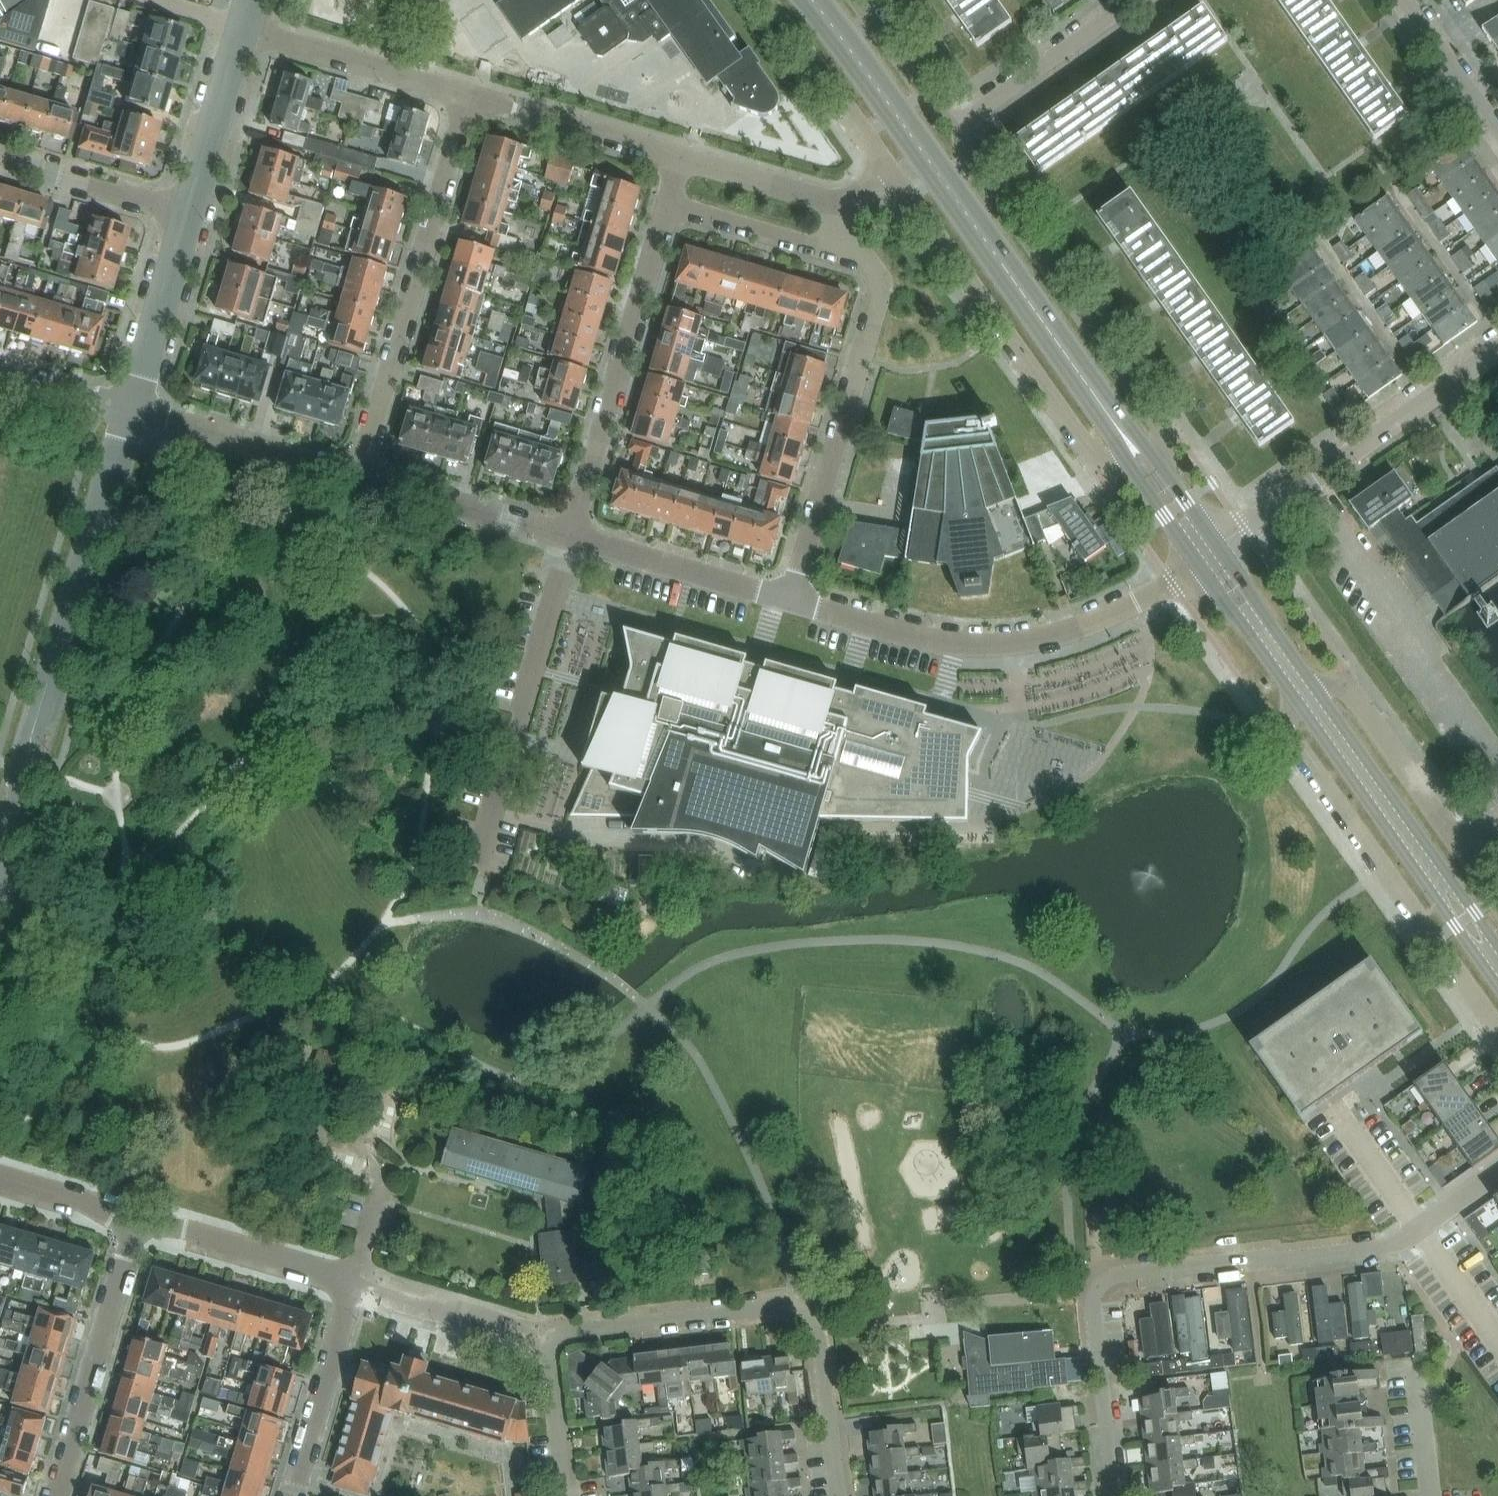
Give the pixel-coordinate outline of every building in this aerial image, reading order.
[(4,11),(21,0),(0,0),(0,5),(4,11)] [(497,6),(522,42),(542,28),(581,0),(506,0),(497,6)] [(605,8),(580,26),(579,33),(597,57),(604,58),(628,41),(635,42),(650,32),(659,44),(672,35),(708,85),(718,78),(726,89),(726,88),(735,101),(733,106),(732,106),(732,107),(759,116),(762,117),(764,117),(767,117),(770,116),(772,115),(774,113),(776,111),(778,109),(779,107),(779,106),(780,104),(780,102),(780,101),(780,98),(779,96),(778,94),(778,93),(758,65),(759,65),(749,51),(740,58),(729,43),(735,39),(736,40),(737,39),(709,0),(699,0),(599,0),(605,8)] [(978,47),(1011,23),(995,0),(944,0),(978,47)] [(1061,0),(1051,0),(1048,2),(1054,10),(1064,3),(1061,0)] [(1291,22),(1308,45),(1341,22),(1338,16),(1328,2),(1326,0),(1276,0),(1291,22)] [(47,7),(26,1),(14,9),(44,18),(47,7)] [(88,1),(85,13),(109,20),(113,8),(88,1)] [(580,26),(600,12),(594,3),(592,4),(574,17),(580,26)] [(1156,41),(1180,74),(1227,41),(1203,7),(1156,41)] [(3,17),(2,18),(40,29),(44,18),(14,9),(3,17)] [(117,10),(108,37),(121,41),(129,13),(117,10)] [(85,13),(81,24),(106,31),(109,20),(85,13)] [(1492,43),(1497,39),(1497,17),(1481,29),(1492,43)] [(2,18),(0,26),(0,29),(37,40),(40,29),(2,18)] [(147,29),(142,47),(177,57),(185,29),(150,19),(147,29)] [(1341,22),(1308,45),(1325,69),(1341,92),(1375,68),(1361,49),(1358,45),(1355,41),(1341,22)] [(81,24),(78,35),(103,42),(106,31),(81,24)] [(548,36),(547,37),(556,49),(573,37),(564,25),(548,36)] [(34,51),(37,40),(0,29),(0,41),(34,51)] [(78,35),(75,47),(100,54),(103,42),(78,35)] [(1109,74),(1133,108),(1180,74),(1156,41),(1109,74)] [(72,58),(96,65),(96,64),(100,54),(75,47),(72,58)] [(142,47),(134,74),(168,84),(172,73),(173,71),(175,71),(178,60),(176,59),(177,57),(142,47)] [(20,51),(17,62),(25,64),(28,53),(20,51)] [(38,70),(41,57),(33,55),(30,67),(38,70)] [(41,57),(38,70),(46,72),(50,60),(41,57)] [(68,79),(72,66),(63,64),(59,76),(68,79)] [(94,73),(86,102),(98,105),(111,109),(114,99),(115,96),(99,91),(103,77),(103,76),(100,75),(102,66),(96,64),(96,65),(95,68),(94,73)] [(102,66),(100,75),(103,76),(103,77),(131,85),(129,93),(126,102),(160,112),(161,112),(161,111),(164,111),(167,99),(165,98),(165,96),(168,84),(134,74),(134,75),(102,66)] [(1375,68),(1341,92),(1358,116),(1375,140),(1408,116),(1404,110),(1394,96),(1391,92),(1389,88),(1375,68)] [(1062,107),(1085,141),(1133,108),(1109,74),(1062,107)] [(312,83),(286,75),(279,100),(305,108),(321,112),(324,102),(308,97),(312,83)] [(73,111),(61,108),(66,89),(56,86),(51,105),(43,133),(52,135),(53,138),(60,140),(62,138),(65,139),(73,111)] [(334,89),(330,101),(342,104),(346,93),(334,90),(335,90),(334,89)] [(7,92),(0,116),(0,122),(9,125),(12,123),(21,126),(29,98),(7,92)] [(346,93),(342,104),(343,104),(339,118),(351,122),(358,98),(347,95),(347,93),(346,93)] [(51,105),(29,98),(21,126),(30,129),(32,131),(38,133),(41,132),(43,133),(51,105)] [(367,111),(370,100),(369,100),(368,101),(358,98),(351,122),(363,125),(368,111),(367,111)] [(305,108),(279,100),(272,125),(298,133),(299,131),(309,134),(312,125),(301,122),(305,108)] [(367,111),(368,111),(379,115),(382,103),(381,103),(381,104),(370,100),(367,111)] [(86,102),(82,115),(95,118),(98,105),(86,102)] [(1085,141),(1062,107),(1014,141),(1038,175),(1085,141)] [(384,131),(396,135),(422,142),(430,118),(404,110),(399,124),(387,121),(384,131)] [(73,111),(65,139),(70,141),(79,113),(78,113),(73,111)] [(159,124),(124,113),(121,123),(120,125),(103,121),(101,130),(151,145),(153,138),(155,139),(159,124)] [(151,145),(101,130),(98,139),(115,144),(111,157),(120,160),(136,164),(147,167),(151,152),(149,151),(151,145)] [(422,142),(396,135),(389,160),(415,167),(422,142)] [(529,160),(532,149),(490,137),(488,147),(485,147),(483,156),(484,158),(484,159),(519,169),(522,158),(529,160)] [(316,154),(338,160),(341,148),(307,138),(303,150),(316,154)] [(1474,160),(1463,144),(1430,167),(1442,183),(1474,160)] [(344,149),(341,148),(338,160),(364,168),(375,171),(376,168),(378,159),(344,149)] [(260,159),(257,167),(259,169),(258,172),(294,183),(299,184),(303,171),(306,163),(306,161),(272,151),(265,149),(262,158),(260,159)] [(315,156),(313,164),(323,167),(335,171),(338,160),(316,154),(315,156)] [(564,157),(552,154),(549,164),(545,179),(556,183),(564,157)] [(573,170),(574,166),(575,161),(564,157),(556,183),(558,183),(568,186),(573,170)] [(519,169),(484,159),(483,162),(481,163),(478,171),(480,173),(478,181),(520,194),(531,197),(534,187),(523,184),(524,183),(516,181),(519,169)] [(120,160),(118,169),(134,174),(136,164),(120,160)] [(335,171),(333,180),(352,185),(353,182),(359,184),(360,183),(362,173),(364,168),(338,160),(335,171)] [(1474,160),(1442,183),(1453,199),(1485,176),(1474,160)] [(323,167),(320,176),(333,180),(335,171),(323,167)] [(592,182),(591,187),(602,190),(598,201),(633,211),(633,209),(636,208),(638,200),(637,198),(640,188),(613,180),(614,177),(595,171),(592,182)] [(254,185),(251,195),(259,197),(272,201),(288,206),(293,207),(301,206),(303,200),(296,198),(290,196),(294,183),(258,172),(257,175),(255,176),(253,184),(254,185)] [(1485,176),(1453,199),(1464,214),(1496,191),(1485,176)] [(520,194),(478,181),(475,190),(473,190),(470,199),(472,201),(471,203),(506,213),(510,202),(517,204),(520,194)] [(352,185),(349,195),(368,200),(365,211),(399,222),(400,218),(403,218),(405,209),(404,207),(406,198),(397,195),(359,184),(353,182),(352,185)] [(558,183),(557,191),(561,193),(562,193),(567,192),(568,186),(558,183)] [(14,221),(22,194),(21,193),(19,191),(12,189),(10,190),(0,187),(0,217),(14,221)] [(1412,203),(1423,196),(1417,188),(1407,196),(1412,203)] [(1464,214),(1475,230),(1497,213),(1497,194),(1496,191),(1464,214)] [(544,192),(542,200),(553,204),(555,195),(544,192)] [(1138,274),(1171,250),(1131,192),(1097,216),(1138,274)] [(5,254),(18,258),(25,234),(23,233),(26,225),(38,229),(46,201),(43,200),(42,197),(35,195),(33,197),(22,194),(14,221),(5,254)] [(1423,196),(1412,203),(1424,219),(1434,212),(1423,196)] [(1399,213),(1388,197),(1355,220),(1367,236),(1399,213)] [(301,206),(299,216),(320,223),(323,213),(325,207),(303,200),(301,206)] [(553,204),(542,200),(540,208),(551,211),(553,204)] [(588,210),(585,221),(626,233),(629,225),(631,224),(633,216),(632,214),(633,211),(598,201),(595,213),(588,210)] [(488,232),(484,243),(484,245),(514,253),(518,240),(508,237),(511,227),(503,225),(506,213),(471,203),(471,205),(468,206),(466,214),(468,216),(465,225),(488,232)] [(567,208),(557,206),(555,215),(565,218),(567,208)] [(243,217),(241,225),(242,227),(241,231),(277,242),(282,228),(287,229),(290,220),(290,219),(285,217),(272,214),(256,209),(248,207),(245,216),(243,217)] [(53,229),(54,229),(62,232),(64,232),(67,223),(70,212),(69,211),(59,209),(58,208),(53,229)] [(353,219),(350,230),(393,243),(396,234),(398,233),(401,225),(399,223),(399,222),(365,211),(362,221),(353,219)] [(1399,213),(1367,236),(1378,252),(1410,228),(1399,213)] [(1475,230),(1486,245),(1497,237),(1497,213),(1475,230)] [(337,217),(327,214),(325,223),(334,225),(337,217)] [(565,218),(555,215),(553,221),(563,224),(565,218)] [(297,222),(294,232),(316,238),(320,223),(299,216),(297,221),(297,222)] [(64,232),(84,238),(121,248),(122,243),(124,243),(129,228),(92,218),(89,230),(67,223),(64,232)] [(1435,235),(1445,228),(1439,220),(1429,227),(1435,235)] [(585,221),(582,232),(589,234),(585,245),(620,255),(620,254),(622,253),(625,244),(623,242),(626,233),(585,221)] [(334,225),(325,223),(323,230),(332,233),(334,225)] [(1410,228),(1378,252),(1389,267),(1421,244),(1410,228)] [(1450,235),(1445,228),(1435,235),(1440,243),(1450,235)] [(350,230),(343,251),(378,261),(387,264),(388,261),(390,260),(393,252),(391,250),(393,243),(350,230)] [(271,264),(271,263),(277,265),(279,256),(274,254),(277,242),(241,231),(240,233),(238,234),(236,241),(237,243),(234,253),(242,255),(271,264)] [(1486,245),(1497,261),(1497,260),(1497,237),(1486,245)] [(123,249),(121,248),(84,238),(81,248),(65,243),(62,253),(115,268),(117,263),(118,264),(123,249)] [(1313,250),(1312,250),(1286,268),(1285,267),(1302,256),(1300,254),(1306,250),(1298,239),(1271,258),(1280,271),(1281,272),(1280,273),(1291,289),(1324,266),(1315,253),(1313,250)] [(1339,257),(1349,250),(1342,241),(1333,248),(1339,257)] [(460,242),(456,255),(459,259),(457,266),(494,276),(503,279),(506,269),(497,267),(492,265),(496,252),(470,244),(460,242)] [(1421,244),(1389,267),(1400,283),(1432,260),(1421,244)] [(575,254),(571,265),(612,277),(612,278),(613,278),(616,268),(618,267),(621,259),(619,257),(620,255),(585,245),(582,256),(575,254)] [(682,270),(672,304),(672,305),(692,311),(696,300),(685,296),(688,288),(698,291),(709,254),(686,247),(682,263),(683,264),(682,268),(680,267),(680,269),(682,270)] [(557,252),(545,248),(542,257),(555,260),(557,252)] [(1178,331),(1212,307),(1171,250),(1138,274),(1178,331)] [(1354,258),(1349,250),(1339,257),(1344,265),(1354,258)] [(1450,258),(1456,266),(1466,258),(1461,250),(1450,258)] [(71,265),(68,277),(111,290),(115,274),(113,274),(115,268),(62,253),(59,262),(71,265)] [(704,313),(712,315),(728,259),(727,259),(727,261),(723,260),(723,258),(709,254),(698,291),(708,294),(705,303),(706,303),(704,313)] [(1466,258),(1456,266),(1462,274),(1473,267),(1466,258)] [(325,263),(322,273),(326,274),(326,273),(382,289),(382,288),(380,288),(381,283),(383,284),(384,283),(388,268),(378,265),(353,259),(350,270),(343,268),(342,269),(325,263)] [(727,300),(737,303),(748,265),(733,261),(732,263),(728,261),(728,260),(728,259),(712,315),(721,318),(723,308),(724,308),(727,300)] [(311,269),(322,273),(325,263),(314,260),(311,269)] [(1432,260),(1400,283),(1411,298),(1443,275),(1432,260)] [(1,261),(0,265),(0,295),(4,281),(5,281),(10,264),(1,261)] [(295,262),(292,275),(303,279),(307,266),(295,262)] [(226,275),(224,282),(224,283),(225,284),(224,287),(261,298),(272,301),(278,280),(288,283),(285,291),(298,295),(303,279),(292,275),(270,269),(268,275),(231,264),(228,274),(226,275)] [(750,334),(752,327),(767,271),(766,273),(762,272),(763,270),(748,265),(737,303),(747,306),(745,314),(746,315),(741,332),(750,334)] [(487,282),(489,283),(492,284),(494,276),(457,266),(456,271),(451,273),(447,286),(483,296),(487,282)] [(1291,289),(1302,304),(1335,281),(1324,266),(1291,289)] [(19,267),(17,274),(27,277),(28,273),(29,269),(19,267)] [(503,279),(517,283),(519,274),(520,273),(506,269),(503,279)] [(766,311),(775,314),(786,277),(772,272),(771,274),(767,273),(768,271),(767,271),(752,327),(761,329),(763,320),(764,320),(766,311)] [(573,283),(570,293),(605,304),(611,283),(612,282),(602,279),(576,272),(573,283)] [(1360,287),(1370,280),(1365,272),(1355,280),(1360,287)] [(36,276),(28,273),(27,277),(11,331),(15,333),(15,335),(29,339),(41,300),(32,297),(34,291),(32,290),(36,276)] [(345,290),(342,300),(376,310),(380,294),(378,294),(380,289),(382,290),(382,289),(326,273),(326,274),(323,283),(345,290)] [(535,273),(533,284),(546,287),(549,277),(546,277),(535,273)] [(0,295),(0,330),(5,332),(6,330),(11,331),(27,277),(17,274),(14,284),(10,283),(5,281),(4,281),(0,295)] [(1443,275),(1411,298),(1422,314),(1455,291),(1443,275)] [(786,277),(775,314),(786,317),(784,326),(785,326),(782,337),(791,339),(806,282),(806,284),(801,283),(802,281),(786,277)] [(517,283),(503,279),(501,287),(514,291),(517,283)] [(1370,280),(1360,287),(1366,296),(1376,288),(1370,280)] [(1335,281),(1302,304),(1313,320),(1346,297),(1335,281)] [(806,282),(791,339),(799,342),(802,331),(803,331),(805,323),(816,326),(828,289),(811,284),(810,286),(807,285),(807,283),(806,282)] [(45,341),(50,343),(66,285),(59,283),(55,297),(53,296),(51,303),(41,300),(29,339),(45,343),(45,341)] [(1479,298),(1490,291),(1484,283),(1474,290),(1479,298)] [(54,346),(69,351),(81,311),(71,309),(73,302),(71,301),(75,288),(66,285),(50,343),(54,344),(54,346)] [(483,296),(447,286),(444,299),(447,302),(445,308),(477,316),(483,296)] [(94,302),(104,305),(108,293),(98,290),(88,287),(84,300),(93,303),(94,302)] [(224,287),(224,290),(221,291),(219,299),(220,301),(218,310),(265,324),(272,301),(261,298),(224,287)] [(828,289),(816,326),(825,329),(823,337),(820,348),(830,351),(840,316),(841,317),(842,315),(840,314),(841,310),(843,311),(848,295),(828,289)] [(1455,291),(1422,314),(1433,329),(1466,306),(1455,291)] [(1490,291),(1479,298),(1485,306),(1495,299),(1490,291)] [(570,293),(564,314),(599,324),(605,304),(570,293)] [(531,295),(528,304),(539,307),(540,307),(542,298),(531,295)] [(1263,310),(1273,303),(1267,295),(1257,301),(1263,310)] [(1346,297),(1313,320),(1324,336),(1357,313),(1346,297)] [(81,311),(69,351),(91,357),(94,345),(93,345),(104,305),(94,302),(93,303),(90,314),(81,311)] [(375,313),(340,303),(337,315),(322,310),(321,312),(311,309),(309,317),(320,320),(326,322),(369,334),(369,333),(367,333),(368,328),(370,329),(375,313)] [(1279,311),(1273,303),(1263,310),(1269,318),(1279,311)] [(1387,303),(1377,310),(1377,311),(1383,318),(1392,311),(1387,304),(1387,303)] [(1466,306),(1433,329),(1445,346),(1477,323),(1466,306)] [(1253,365),(1212,307),(1178,331),(1219,389),(1253,365)] [(439,314),(436,327),(471,337),(477,316),(445,308),(444,312),(439,314)] [(663,328),(663,329),(665,329),(674,332),(706,342),(717,345),(724,347),(726,339),(719,337),(710,334),(710,332),(701,329),(704,318),(680,311),(671,309),(670,309),(668,309),(664,324),(666,324),(665,328),(663,328)] [(493,311),(490,320),(505,324),(507,315),(493,311)] [(1399,320),(1393,312),(1383,319),(1389,327),(1399,320)] [(1357,313),(1324,336),(1335,351),(1368,328),(1357,313)] [(564,314),(558,335),(593,345),(599,324),(564,314)] [(536,319),(524,316),(522,325),(534,328),(536,319)] [(307,324),(306,326),(324,331),(326,322),(320,320),(309,317),(307,324)] [(280,318),(277,329),(288,333),(291,322),(280,318)] [(213,328),(212,330),(221,333),(233,337),(237,326),(236,326),(225,322),(215,320),(213,328)] [(505,324),(490,320),(487,330),(502,334),(505,324)] [(324,331),(333,333),(329,345),(363,355),(367,339),(365,338),(367,334),(369,335),(369,334),(326,322),(324,331)] [(513,326),(505,324),(502,334),(510,336),(513,326)] [(1285,341),(1295,334),(1289,326),(1280,333),(1285,341)] [(471,337),(436,327),(432,340),(435,343),(433,348),(465,358),(471,337)] [(1368,328),(1335,351),(1346,367),(1379,344),(1368,328)] [(661,352),(704,364),(723,370),(726,361),(702,354),(706,342),(674,332),(665,329),(660,345),(663,346),(661,352)] [(199,371),(195,387),(216,393),(229,353),(216,349),(221,333),(212,330),(200,372),(199,371)] [(270,332),(263,353),(273,356),(282,359),(283,356),(289,338),(287,338),(272,333),(270,332)] [(289,338),(283,356),(291,358),(290,360),(292,360),(280,399),(277,409),(297,415),(308,379),(309,379),(313,366),(300,362),(306,342),(300,340),(301,336),(288,333),(287,338),(289,338)] [(1301,342),(1295,334),(1285,341),(1291,349),(1301,342)] [(229,353),(216,393),(232,398),(233,394),(238,395),(249,359),(255,339),(245,335),(239,356),(229,353)] [(558,335),(552,356),(577,364),(587,367),(593,345),(558,335)] [(814,335),(810,345),(820,348),(823,337),(814,335)] [(1400,342),(1406,350),(1415,343),(1410,336),(1400,342)] [(530,341),(518,338),(516,346),(528,350),(530,341)] [(744,353),(746,344),(726,339),(724,347),(744,353)] [(825,365),(828,355),(786,343),(777,373),(821,386),(822,385),(820,385),(821,381),(823,381),(827,366),(825,365)] [(1415,343),(1406,350),(1411,358),(1421,352),(1415,343)] [(1379,344),(1346,367),(1357,383),(1390,359),(1379,344)] [(423,368),(433,371),(459,379),(465,358),(433,348),(432,354),(427,355),(423,368)] [(332,349),(328,361),(336,364),(340,352),(332,349)] [(1321,350),(1311,358),(1312,358),(1316,365),(1326,358),(1321,350)] [(336,364),(350,368),(358,371),(358,370),(361,360),(360,358),(352,356),(340,352),(336,364)] [(481,352),(478,361),(501,368),(504,359),(481,352)] [(652,371),(662,374),(686,381),(689,370),(697,373),(698,372),(721,378),(721,377),(723,370),(704,364),(661,352),(660,356),(657,355),(652,371)] [(238,395),(237,399),(252,404),(253,400),(260,402),(261,396),(271,365),(270,365),(273,356),(263,353),(261,362),(249,359),(238,395)] [(747,355),(745,364),(755,367),(757,358),(747,355)] [(1308,372),(1317,366),(1316,365),(1312,358),(1302,364),(1308,372)] [(1390,359),(1357,383),(1369,399),(1402,375),(1390,359)] [(501,368),(478,361),(475,371),(486,375),(498,378),(501,368)] [(586,371),(576,368),(555,361),(551,372),(541,369),(538,379),(581,392),(581,391),(580,391),(582,384),(584,383),(587,376),(585,373),(586,371)] [(1253,365),(1219,389),(1260,446),(1293,422),(1253,365)] [(521,374),(530,377),(533,368),(524,366),(521,374)] [(1323,374),(1317,366),(1308,372),(1314,381),(1323,374)] [(330,385),(319,421),(340,427),(349,393),(351,394),(358,371),(350,368),(348,376),(344,375),(340,388),(330,385)] [(330,385),(334,372),(326,370),(324,369),(320,382),(309,379),(308,379),(297,415),(301,416),(301,418),(310,420),(311,419),(319,421),(330,385)] [(732,381),(734,373),(726,371),(724,379),(732,381)] [(817,401),(821,386),(777,373),(772,392),(814,404),(815,400),(817,401)] [(528,385),(530,377),(521,374),(519,382),(528,385)] [(486,375),(485,380),(497,384),(498,378),(486,375)] [(687,386),(660,378),(651,375),(645,396),(644,395),(644,396),(681,406),(681,407),(685,409),(688,399),(684,398),(687,386)] [(740,378),(739,382),(749,386),(751,378),(750,378),(741,375),(740,378)] [(421,376),(417,389),(426,391),(436,394),(440,395),(444,383),(443,382),(431,379),(421,376)] [(542,403),(564,409),(574,412),(575,409),(577,408),(579,401),(578,399),(580,392),(581,392),(538,379),(535,389),(545,392),(542,403)] [(730,398),(729,401),(740,405),(743,406),(749,386),(739,382),(735,381),(730,398)] [(458,382),(455,393),(464,395),(467,385),(458,382)] [(1330,404),(1340,398),(1334,389),(1325,396),(1330,404)] [(401,437),(398,446),(416,452),(418,448),(423,449),(422,453),(423,453),(435,415),(437,408),(434,402),(436,394),(426,391),(423,400),(426,404),(423,414),(412,411),(413,406),(410,406),(409,410),(404,428),(406,428),(403,437),(401,437)] [(490,392),(488,401),(496,404),(499,394),(497,394),(490,392)] [(768,414),(808,425),(810,426),(814,410),(813,409),(814,405),(816,406),(816,405),(814,404),(772,392),(766,413),(768,414)] [(499,394),(496,404),(509,408),(512,398),(499,394)] [(683,419),(678,418),(681,407),(681,406),(644,396),(645,396),(639,415),(638,415),(675,427),(680,429),(683,419)] [(1346,406),(1340,398),(1330,404),(1336,412),(1346,406)] [(726,413),(736,417),(740,405),(729,401),(726,413)] [(529,403),(526,413),(535,415),(538,406),(529,403)] [(708,414),(720,418),(723,407),(711,403),(708,414)] [(1025,521),(1024,519),(1020,508),(998,449),(997,449),(990,428),(997,425),(996,421),(988,424),(986,419),(926,426),(919,424),(921,415),(895,408),(887,434),(923,444),(921,458),(922,458),(910,532),(890,528),(885,557),(906,560),(948,567),(961,601),(989,598),(995,562),(1035,546),(1034,545),(1025,521)] [(551,410),(548,420),(552,421),(561,424),(570,427),(570,426),(569,425),(572,417),(573,416),(551,410)] [(435,415),(423,453),(438,458),(440,454),(444,455),(444,460),(446,460),(457,421),(459,414),(448,411),(445,418),(435,415)] [(806,433),(808,425),(768,414),(766,422),(774,425),(771,436),(802,445),(803,442),(805,441),(807,435),(806,433)] [(632,436),(642,439),(674,449),(677,440),(672,439),(675,427),(638,415),(638,416),(639,416),(633,436),(632,435),(632,436)] [(712,416),(709,427),(717,430),(720,418),(712,416)] [(457,421),(446,460),(466,466),(477,427),(482,429),(484,422),(470,418),(468,425),(457,421)] [(683,419),(680,429),(689,431),(691,422),(683,419)] [(552,421),(550,427),(560,430),(561,424),(552,421)] [(485,472),(507,478),(521,432),(495,425),(493,432),(497,433),(485,472)] [(539,446),(528,484),(529,484),(531,481),(535,482),(535,486),(553,492),(556,482),(554,481),(556,472),(558,473),(563,455),(565,450),(562,450),(561,454),(549,451),(552,441),(553,441),(557,439),(560,430),(550,427),(548,435),(543,438),(542,437),(541,438),(539,446)] [(704,435),(714,438),(717,430),(709,427),(707,427),(704,435)] [(729,433),(721,430),(718,440),(726,443),(729,433)] [(513,480),(528,484),(539,446),(541,438),(521,432),(507,478),(508,478),(509,475),(514,476),(513,480)] [(802,445),(771,436),(768,447),(750,442),(748,450),(797,465),(799,457),(801,456),(803,450),(802,448),(802,445)] [(616,496),(613,507),(633,513),(643,476),(649,457),(652,447),(641,443),(631,440),(631,441),(632,442),(630,450),(628,450),(638,453),(632,475),(623,472),(620,483),(618,482),(614,495),(616,496)] [(726,443),(718,440),(714,453),(723,455),(726,443)] [(658,460),(661,449),(652,447),(649,457),(658,460)] [(701,447),(698,456),(706,458),(709,457),(711,450),(701,447)] [(764,465),(761,476),(791,485),(792,482),(794,481),(796,474),(795,472),(797,465),(748,450),(745,459),(764,465)] [(680,455),(671,452),(668,464),(677,467),(680,455)] [(700,460),(691,458),(687,470),(696,473),(700,460)] [(729,470),(720,468),(716,480),(726,482),(729,470)] [(1379,522),(1395,545),(1402,555),(1429,594),(1447,619),(1474,600),(1481,595),(1497,583),(1497,468),(1417,524),(1411,516),(1405,521),(1397,510),(1412,499),(1413,500),(1414,499),(1395,471),(1349,504),(1368,531),(1369,530),(1369,529),(1379,522)] [(740,474),(736,486),(745,488),(749,476),(740,474)] [(643,476),(633,513),(652,518),(663,482),(643,476)] [(761,480),(758,491),(766,493),(769,483),(761,480)] [(663,482),(652,518),(672,524),(683,488),(663,482)] [(766,493),(750,547),(771,553),(774,542),(775,543),(779,530),(778,529),(781,518),(772,516),(777,496),(787,499),(787,498),(789,489),(790,489),(769,483),(766,493)] [(683,488),(672,524),(692,530),(702,494),(683,488)] [(741,506),(731,541),(750,547),(766,493),(758,491),(753,509),(741,506)] [(702,494),(692,530),(711,536),(722,500),(702,494)] [(1035,515),(1024,519),(1025,521),(1034,545),(1046,540),(1046,542),(1047,541),(1044,531),(1059,525),(1073,546),(1072,547),(1074,550),(1076,549),(1084,561),(1085,562),(1106,548),(1105,546),(1090,524),(1092,523),(1088,516),(1086,518),(1081,512),(1074,502),(1077,500),(1076,499),(1035,515)] [(722,500),(711,536),(731,541),(741,506),(722,500)] [(863,570),(880,575),(885,557),(890,528),(850,522),(838,563),(859,569),(860,565),(864,566),(863,570)] [(1106,523),(1100,527),(1110,542),(1116,538),(1106,523)] [(1126,552),(1116,538),(1110,542),(1109,543),(1119,557),(1126,552)] [(758,862),(761,850),(805,877),(821,821),(968,823),(969,761),(970,757),(983,733),(926,716),(928,710),(857,689),(855,696),(836,691),(838,684),(767,663),(765,670),(746,665),(748,658),(677,638),(675,645),(624,630),(632,667),(631,671),(622,702),(603,697),(583,768),(592,770),(571,817),(640,818),(633,835),(680,836),(691,836),(702,838),(712,840),(722,843),(732,847),(742,852),(758,862)] [(1372,1069),(1393,1053),(1423,1033),(1371,960),(1250,1046),(1301,1119),(1352,1083),(1352,1084),(1372,1070),(1372,1069)] [(307,1098),(332,1106),(348,1060),(323,1052),(307,1098)] [(1428,1106),(1459,1085),(1444,1063),(1413,1085),(1428,1106)] [(1459,1085),(1428,1106),(1443,1127),(1474,1105),(1459,1085)] [(395,1094),(380,1089),(370,1119),(385,1124),(395,1094)] [(1474,1105),(1443,1127),(1457,1148),(1488,1126),(1474,1105)] [(1411,1120),(1401,1128),(1407,1136),(1418,1128),(1411,1120)] [(1457,1148),(1472,1169),(1497,1151),(1497,1140),(1488,1126),(1457,1148)] [(466,1133),(453,1129),(447,1150),(446,1150),(445,1154),(446,1154),(442,1165),(456,1169),(455,1170),(456,1170),(456,1169),(466,1172),(466,1173),(467,1173),(489,1179),(490,1180),(490,1179),(500,1182),(500,1183),(501,1183),(501,1182),(523,1189),(524,1190),(524,1189),(534,1192),(534,1193),(535,1192),(547,1196),(548,1211),(548,1212),(549,1222),(549,1223),(550,1234),(540,1235),(540,1236),(541,1236),(542,1248),(541,1248),(542,1248),(543,1260),(542,1260),(542,1261),(543,1261),(544,1273),(545,1285),(545,1286),(577,1283),(577,1282),(576,1271),(576,1270),(575,1258),(575,1257),(574,1246),(574,1245),(573,1245),(572,1233),(573,1233),(573,1232),(562,1233),(561,1222),(562,1222),(562,1221),(561,1221),(560,1211),(561,1211),(561,1210),(560,1210),(559,1199),(564,1201),(564,1203),(574,1206),(575,1204),(579,1205),(589,1169),(545,1156),(545,1155),(544,1155),(534,1153),(535,1152),(534,1152),(511,1146),(511,1145),(510,1146),(501,1143),(501,1142),(500,1142),(500,1143),(478,1136),(477,1135),(477,1136),(467,1133),(466,1132),(466,1133)] [(367,1159),(336,1150),(331,1165),(362,1174),(367,1159)] [(1445,1190),(1461,1178),(1447,1159),(1431,1171),(1445,1190)] [(1475,1215),(1467,1220),(1473,1229),(1481,1224),(1475,1215)] [(1,1228),(2,1225),(0,1231),(0,1269),(1,1270),(2,1267),(14,1270),(25,1231),(8,1226),(7,1229),(1,1228)] [(25,1231),(14,1270),(27,1274),(20,1298),(29,1301),(32,1291),(48,1238),(47,1238),(47,1241),(42,1239),(43,1236),(25,1231)] [(48,1238),(32,1291),(40,1293),(42,1294),(45,1283),(46,1282),(47,1282),(48,1280),(56,1283),(60,1284),(71,1244),(54,1239),(53,1243),(47,1241),(48,1238)] [(71,1244),(60,1284),(72,1288),(70,1297),(81,1300),(86,1283),(90,1267),(92,1268),(97,1251),(71,1244)] [(710,1274),(709,1258),(708,1251),(693,1252),(695,1276),(710,1274)] [(601,1281),(614,1280),(612,1262),(599,1264),(601,1281)] [(156,1271),(152,1283),(136,1336),(146,1339),(156,1304),(169,1308),(178,1278),(169,1275),(168,1273),(158,1270),(158,1272),(156,1271)] [(1346,1276),(1353,1336),(1385,1332),(1378,1272),(1346,1276)] [(194,1282),(194,1280),(179,1275),(178,1278),(169,1308),(168,1312),(180,1315),(173,1339),(181,1341),(199,1281),(198,1281),(198,1283),(194,1282)] [(1306,1281),(1313,1341),(1345,1337),(1338,1277),(1306,1281)] [(199,1284),(199,1283),(199,1282),(199,1281),(181,1341),(190,1344),(197,1320),(208,1324),(219,1287),(204,1283),(203,1285),(199,1284)] [(1269,1286),(1277,1345),(1309,1341),(1301,1282),(1269,1286)] [(1206,1288),(1214,1348),(1245,1344),(1238,1284),(1206,1288)] [(212,1325),(203,1356),(213,1359),(222,1329),(236,1333),(237,1333),(248,1296),(232,1291),(232,1293),(228,1292),(228,1290),(227,1290),(227,1292),(223,1291),(224,1289),(223,1288),(222,1290),(219,1289),(219,1287),(208,1324),(212,1325)] [(1172,1293),(1180,1352),(1211,1348),(1204,1288),(1172,1293)] [(32,1291),(29,1301),(37,1303),(40,1293),(32,1291)] [(1138,1297),(1146,1356),(1177,1352),(1170,1293),(1138,1297)] [(237,1333),(236,1333),(231,1350),(242,1353),(247,1336),(258,1339),(269,1302),(254,1297),(253,1299),(248,1298),(249,1296),(248,1296),(237,1333)] [(56,1297),(53,1308),(67,1312),(76,1315),(81,1300),(70,1297),(69,1300),(56,1297)] [(269,1302),(258,1339),(269,1343),(264,1360),(274,1363),(290,1308),(289,1310),(285,1309),(285,1307),(269,1302)] [(9,1305),(5,1318),(14,1321),(17,1312),(18,1308),(9,1305)] [(17,1312),(14,1321),(71,1338),(72,1338),(70,1337),(71,1333),(73,1334),(77,1319),(75,1319),(75,1318),(66,1316),(40,1308),(37,1318),(17,1312)] [(291,1308),(290,1308),(274,1363),(283,1365),(289,1345),(304,1349),(307,1336),(305,1335),(311,1314),(295,1309),(295,1312),(290,1310),(291,1308)] [(1428,1350),(1425,1332),(1423,1315),(1411,1316),(1413,1334),(1412,1334),(1413,1338),(1414,1337),(1416,1352),(1428,1350)] [(5,1318),(2,1328),(12,1330),(14,1321),(5,1318)] [(71,1338),(14,1321),(12,1330),(32,1336),(29,1345),(29,1346),(64,1357),(66,1357),(70,1343),(68,1343),(69,1338),(71,1339),(71,1338)] [(428,1369),(433,1352),(438,1337),(432,1335),(427,1355),(412,1350),(418,1331),(413,1330),(404,1362),(401,1361),(398,1369),(379,1363),(378,1368),(358,1362),(348,1397),(356,1399),(336,1465),(328,1462),(327,1467),(338,1471),(334,1484),(366,1494),(370,1480),(373,1481),(392,1414),(402,1417),(405,1418),(405,1415),(412,1417),(413,1416),(506,1442),(508,1438),(518,1441),(529,1440),(526,1404),(521,1405),(429,1378),(431,1370),(428,1369)] [(1054,1360),(1054,1355),(1052,1332),(1053,1332),(1053,1331),(988,1337),(989,1341),(977,1337),(965,1343),(966,1357),(962,1357),(964,1370),(964,1369),(968,1369),(968,1377),(969,1390),(969,1396),(970,1408),(989,1406),(989,1401),(988,1393),(1032,1389),(1032,1390),(1033,1390),(1033,1389),(1038,1388),(1069,1385),(1067,1368),(1067,1359),(1066,1359),(1055,1360),(1054,1360)] [(1377,1334),(1379,1357),(1409,1353),(1406,1331),(1377,1334)] [(146,1339),(136,1336),(135,1336),(130,1350),(132,1351),(131,1356),(129,1355),(129,1356),(131,1356),(189,1373),(201,1376),(204,1368),(187,1363),(166,1356),(169,1346),(146,1339)] [(6,1350),(9,1340),(0,1337),(0,1348),(6,1350)] [(9,1340),(6,1350),(26,1356),(24,1365),(61,1376),(65,1362),(63,1361),(64,1357),(29,1346),(29,1345),(9,1340)] [(1137,1340),(1128,1342),(1131,1365),(1139,1365),(1140,1364),(1139,1358),(1137,1340)] [(730,1391),(739,1390),(736,1362),(732,1362),(729,1341),(705,1344),(708,1365),(712,1365),(713,1378),(714,1378),(725,1377),(726,1379),(729,1378),(730,1391)] [(1350,1344),(1352,1356),(1374,1353),(1373,1341),(1350,1344)] [(712,1365),(708,1365),(705,1344),(681,1347),(684,1368),(688,1367),(689,1381),(701,1379),(702,1381),(705,1381),(707,1394),(715,1393),(714,1378),(713,1378),(712,1365)] [(1212,1368),(1223,1367),(1224,1369),(1256,1365),(1254,1350),(1249,1344),(1233,1346),(1234,1354),(1222,1356),(1221,1355),(1210,1356),(1210,1359),(1212,1368)] [(1315,1348),(1316,1361),(1339,1358),(1337,1346),(1315,1348)] [(683,1397),(684,1397),(691,1396),(689,1381),(688,1367),(684,1368),(681,1347),(657,1350),(659,1371),(663,1370),(665,1384),(666,1384),(678,1382),(678,1384),(681,1384),(683,1397)] [(1303,1350),(1304,1362),(1316,1361),(1314,1349),(1303,1350)] [(580,1350),(569,1355),(580,1363),(586,1356),(580,1350)] [(659,1400),(668,1399),(666,1384),(665,1384),(663,1370),(659,1371),(657,1350),(633,1353),(633,1358),(634,1358),(636,1374),(640,1374),(641,1386),(642,1386),(654,1385),(654,1387),(657,1387),(659,1400)] [(191,1352),(187,1363),(204,1368),(205,1363),(197,1354),(191,1352)] [(1292,1354),(1279,1356),(1280,1364),(1293,1363),(1292,1354)] [(789,1355),(764,1358),(767,1379),(770,1379),(772,1392),(773,1392),(785,1390),(785,1392),(788,1392),(790,1405),(798,1404),(795,1376),(791,1376),(789,1355)] [(187,1382),(189,1373),(131,1356),(129,1361),(127,1360),(123,1374),(158,1384),(161,1375),(187,1382)] [(296,1356),(293,1367),(303,1370),(306,1359),(296,1356)] [(232,1360),(230,1366),(238,1368),(240,1359),(236,1358),(232,1360)] [(594,1374),(621,1396),(624,1392),(642,1390),(642,1386),(641,1386),(640,1374),(636,1374),(634,1358),(633,1358),(611,1361),(606,1367),(602,1364),(594,1374)] [(740,1361),(742,1383),(747,1383),(748,1395),(761,1393),(761,1395),(764,1395),(766,1408),(775,1407),(773,1392),(772,1392),(770,1379),(767,1379),(764,1358),(740,1361)] [(1081,1358),(1067,1359),(1067,1368),(1069,1383),(1083,1381),(1081,1358)] [(296,1375),(272,1368),(240,1359),(238,1368),(258,1374),(254,1386),(290,1396),(294,1381),(292,1380),(293,1375),(295,1376),(296,1375)] [(1188,1371),(1186,1362),(1186,1359),(1175,1361),(1176,1373),(1188,1371)] [(1210,1359),(1186,1362),(1188,1371),(1188,1372),(1213,1369),(1212,1368),(1210,1359)] [(1175,1361),(1161,1362),(1163,1374),(1163,1376),(1176,1374),(1176,1373),(1175,1361)] [(1140,1377),(1163,1374),(1161,1362),(1140,1364),(1139,1365),(1140,1377)] [(55,1395),(55,1394),(53,1394),(55,1389),(57,1390),(61,1376),(24,1365),(21,1374),(0,1369),(0,1378),(55,1395)] [(1358,1389),(1378,1386),(1376,1370),(1331,1375),(1332,1379),(1315,1381),(1321,1430),(1322,1429),(1338,1427),(1339,1431),(1359,1428),(1359,1429),(1383,1426),(1382,1417),(1362,1419),(1361,1413),(1367,1412),(1365,1399),(1360,1400),(1358,1389)] [(158,1384),(123,1374),(119,1388),(121,1389),(120,1394),(118,1393),(191,1414),(196,1395),(183,1391),(180,1402),(155,1395),(158,1384)] [(603,1420),(620,1418),(640,1415),(639,1410),(619,1412),(618,1400),(621,1396),(594,1374),(586,1384),(590,1388),(585,1394),(588,1418),(603,1416),(603,1420)] [(15,1393),(13,1403),(38,1410),(48,1413),(50,1413),(54,1399),(52,1399),(53,1394),(55,1395),(0,1378),(0,1389),(15,1393)] [(227,1401),(272,1413),(284,1417),(284,1416),(282,1415),(283,1410),(285,1411),(290,1396),(254,1386),(251,1397),(230,1391),(227,1401)] [(1051,1387),(1038,1389),(1039,1398),(1039,1400),(1053,1398),(1051,1387)] [(1161,1395),(1140,1398),(1143,1422),(1164,1419),(1163,1415),(1176,1414),(1176,1413),(1175,1401),(1177,1401),(1176,1398),(1189,1396),(1188,1387),(1160,1391),(1161,1395)] [(222,1388),(219,1398),(227,1401),(230,1391),(222,1388)] [(1228,1388),(1212,1390),(1213,1395),(1215,1409),(1231,1407),(1229,1393),(1228,1388)] [(147,1422),(150,1413),(188,1424),(191,1414),(118,1393),(118,1394),(120,1394),(118,1399),(116,1398),(112,1412),(147,1422)] [(691,1396),(684,1397),(685,1407),(693,1406),(691,1396)] [(204,1397),(201,1407),(218,1412),(221,1403),(221,1402),(204,1397)] [(668,1399),(659,1400),(660,1407),(660,1410),(669,1409),(668,1399)] [(1026,1408),(1028,1423),(1032,1423),(1033,1436),(1034,1436),(1034,1440),(1051,1438),(1051,1434),(1060,1433),(1077,1431),(1075,1415),(1079,1414),(1078,1406),(1061,1408),(1060,1404),(1037,1407),(1026,1408)] [(282,1420),(229,1405),(226,1414),(245,1419),(241,1431),(276,1441),(281,1425),(279,1425),(280,1421),(282,1421),(282,1420)] [(808,1406),(797,1407),(799,1418),(809,1417),(808,1406)] [(12,1407),(9,1418),(0,1416),(0,1425),(6,1427),(41,1437),(46,1417),(12,1407)] [(1164,1419),(1143,1422),(1145,1445),(1166,1443),(1166,1439),(1179,1437),(1178,1425),(1180,1425),(1179,1422),(1192,1420),(1191,1411),(1176,1413),(1176,1414),(1163,1415),(1164,1419)] [(144,1432),(147,1422),(112,1412),(108,1426),(110,1427),(109,1432),(107,1432),(160,1448),(163,1438),(144,1432)] [(742,1415),(735,1416),(736,1429),(744,1428),(743,1415),(742,1415)] [(660,1417),(623,1422),(623,1426),(603,1429),(605,1453),(626,1450),(626,1447),(639,1446),(639,1444),(637,1432),(639,1432),(639,1429),(652,1427),(652,1426),(661,1425),(660,1417)] [(711,1419),(696,1421),(697,1433),(712,1431),(711,1419)] [(755,1419),(748,1420),(749,1427),(756,1426),(755,1419)] [(867,1433),(870,1458),(892,1455),(891,1451),(903,1449),(904,1449),(902,1437),(904,1437),(904,1434),(917,1432),(916,1423),(888,1427),(888,1431),(867,1433)] [(35,1456),(41,1437),(6,1427),(3,1438),(0,1437),(0,1445),(35,1456)] [(1361,1444),(1359,1429),(1359,1428),(1339,1431),(1338,1427),(1322,1429),(1325,1448),(1320,1448),(1321,1454),(1325,1453),(1341,1451),(1341,1455),(1361,1452),(1362,1453),(1376,1451),(1375,1442),(1361,1444)] [(194,1429),(191,1438),(203,1441),(217,1445),(219,1437),(194,1429)] [(795,1439),(794,1430),(759,1434),(760,1438),(740,1441),(741,1446),(745,1445),(747,1464),(747,1465),(763,1463),(762,1459),(783,1457),(783,1456),(781,1441),(795,1439)] [(276,1441),(241,1431),(238,1442),(219,1437),(217,1445),(271,1461),(269,1460),(270,1456),(272,1456),(276,1441)] [(101,1453),(103,1454),(136,1463),(139,1452),(157,1457),(160,1448),(107,1432),(106,1433),(108,1433),(107,1438),(105,1437),(101,1453)] [(1048,1467),(1047,1463),(1067,1460),(1067,1459),(1066,1452),(1062,1452),(1060,1433),(1051,1434),(1051,1438),(1034,1440),(1034,1436),(1033,1436),(1017,1438),(1019,1456),(1026,1455),(1028,1470),(1030,1469),(1032,1469),(1048,1467)] [(1203,1434),(1194,1435),(1195,1444),(1205,1443),(1203,1434)] [(1182,1449),(1182,1445),(1195,1444),(1194,1435),(1179,1437),(1166,1439),(1166,1443),(1145,1445),(1148,1469),(1169,1467),(1169,1463),(1182,1461),(1182,1460),(1181,1449),(1182,1449)] [(945,1436),(933,1437),(934,1445),(946,1443),(945,1436)] [(163,1438),(160,1448),(173,1451),(175,1442),(176,1441),(164,1438),(163,1438)] [(191,1438),(189,1447),(200,1451),(203,1441),(191,1438)] [(173,1451),(174,1451),(174,1452),(182,1454),(185,1444),(176,1441),(175,1442),(173,1451)] [(203,1441),(200,1451),(214,1455),(217,1445),(203,1441)] [(608,1477),(629,1475),(629,1471),(642,1469),(642,1468),(640,1456),(642,1456),(642,1453),(655,1451),(654,1442),(639,1444),(639,1446),(626,1447),(626,1450),(605,1453),(608,1477)] [(26,1474),(29,1475),(35,1456),(0,1445),(0,1466),(26,1474)] [(271,1461),(217,1445),(214,1455),(233,1460),(230,1471),(265,1481),(269,1466),(267,1465),(268,1461),(270,1462),(271,1461)] [(934,1446),(922,1448),(923,1456),(935,1455),(934,1446)] [(870,1458),(873,1481),(895,1479),(894,1475),(906,1473),(907,1473),(905,1461),(907,1461),(907,1457),(920,1456),(919,1447),(904,1449),(903,1449),(891,1451),(892,1455),(870,1458)] [(160,1448),(157,1457),(172,1461),(174,1452),(173,1451),(160,1448)] [(1364,1471),(1362,1453),(1361,1452),(1341,1455),(1341,1451),(1325,1453),(1327,1472),(1323,1472),(1324,1478),(1336,1476),(1341,1476),(1341,1479),(1359,1477),(1359,1481),(1379,1478),(1378,1469),(1364,1471)] [(747,1465),(747,1464),(743,1464),(744,1470),(748,1469),(750,1488),(750,1489),(766,1487),(765,1483),(786,1481),(786,1480),(784,1464),(798,1463),(797,1454),(783,1456),(783,1457),(762,1459),(763,1463),(747,1465)] [(98,1468),(98,1471),(109,1474),(119,1477),(123,1464),(111,1460),(101,1457),(101,1459),(102,1459),(99,1467),(98,1467),(98,1468)] [(1067,1460),(1047,1463),(1048,1467),(1032,1469),(1030,1469),(1031,1474),(1035,1473),(1037,1491),(1037,1492),(1053,1490),(1052,1486),(1072,1483),(1073,1483),(1071,1468),(1085,1466),(1084,1457),(1067,1459),(1067,1460)] [(1214,1457),(1203,1458),(1204,1470),(1215,1468),(1214,1457)] [(185,1458),(181,1475),(190,1478),(190,1477),(195,1461),(185,1458)] [(1185,1472),(1185,1469),(1198,1468),(1197,1459),(1182,1460),(1182,1461),(1169,1463),(1169,1467),(1148,1469),(1151,1494),(1155,1493),(1173,1491),(1172,1487),(1185,1485),(1183,1473),(1185,1472)] [(649,1467),(642,1468),(642,1469),(629,1471),(629,1475),(632,1494),(653,1491),(652,1487),(665,1486),(665,1485),(664,1474),(666,1473),(665,1470),(678,1469),(677,1460),(649,1463),(649,1467)] [(132,1466),(130,1473),(139,1476),(141,1469),(132,1466)] [(141,1469),(139,1476),(149,1479),(151,1472),(141,1469)] [(8,1495),(11,1495),(11,1494),(19,1495),(23,1495),(28,1478),(0,1470),(0,1492),(8,1495)] [(230,1471),(226,1482),(208,1476),(205,1486),(241,1495),(260,1495),(265,1481),(230,1471)] [(696,1483),(695,1471),(683,1472),(684,1484),(696,1483)] [(873,1481),(875,1495),(910,1495),(908,1485),(910,1484),(910,1481),(923,1480),(922,1471),(907,1473),(906,1473),(894,1475),(895,1479),(873,1481)] [(115,1491),(114,1491),(112,1495),(133,1495),(139,1476),(130,1473),(124,1494),(115,1491)] [(173,1474),(169,1485),(179,1488),(182,1479),(177,1477),(177,1475),(176,1474),(173,1473),(173,1474)] [(119,1477),(109,1474),(104,1489),(93,1485),(90,1495),(112,1495),(114,1491),(115,1491),(119,1477)] [(149,1479),(139,1476),(133,1495),(144,1495),(149,1479)] [(1336,1476),(1324,1478),(1325,1487),(1337,1485),(1336,1476)] [(1391,1493),(1387,1494),(1385,1477),(1379,1478),(1359,1481),(1359,1477),(1341,1479),(1343,1495),(1346,1495),(1351,1495),(1392,1495),(1391,1493)] [(787,1488),(801,1487),(800,1478),(786,1480),(786,1481),(765,1483),(766,1487),(750,1489),(750,1488),(746,1488),(747,1494),(751,1493),(751,1495),(788,1495),(787,1488)] [(182,1479),(179,1488),(188,1491),(191,1482),(182,1479)] [(1074,1492),(1088,1490),(1087,1481),(1073,1483),(1072,1483),(1052,1486),(1053,1490),(1037,1492),(1037,1491),(1033,1492),(1034,1495),(1074,1495),(1074,1492)] [(668,1494),(681,1492),(680,1483),(665,1485),(665,1486),(652,1487),(653,1491),(632,1494),(632,1495),(668,1495),(668,1494)] [(1195,1484),(1185,1485),(1172,1487),(1173,1491),(1155,1493),(1156,1495),(1196,1495),(1195,1484)] [(179,1488),(169,1485),(166,1495),(177,1495),(179,1488)] [(205,1486),(203,1495),(207,1495),(241,1495),(205,1486)] [(188,1491),(179,1488),(177,1495),(187,1495),(188,1491)]
